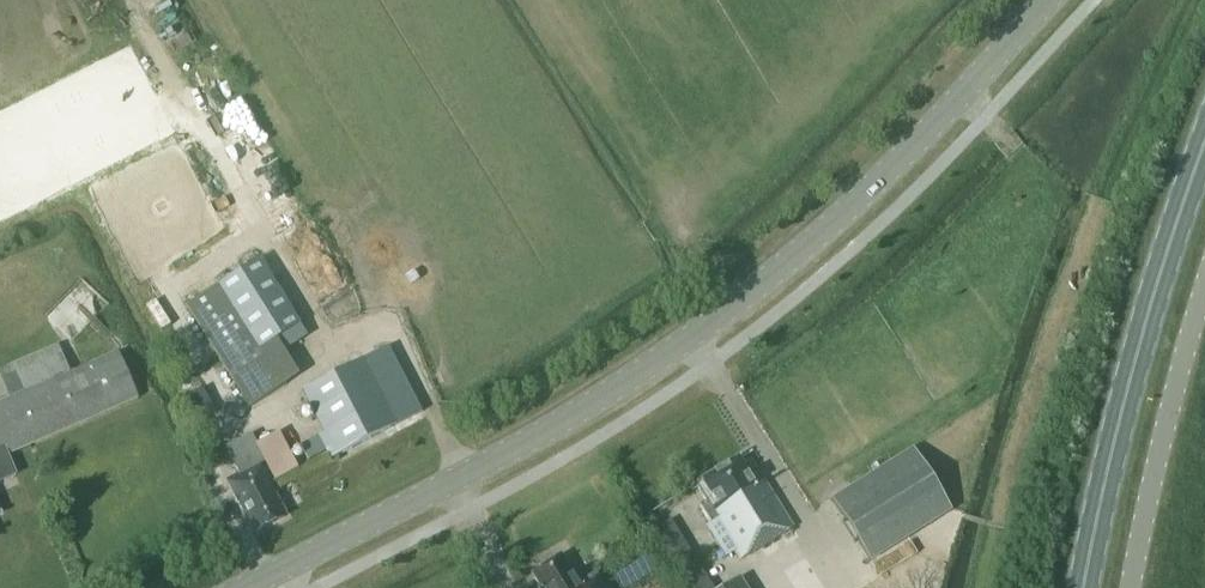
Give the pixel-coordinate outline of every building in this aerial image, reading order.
[(270,355),(305,332),(258,259),(186,305),(250,407),(288,383),(270,355)] [(387,347),(302,391),(336,456),(421,412),(387,347)] [(0,402),(0,457),(7,454),(138,398),(118,352),(0,402)] [(209,387),(195,394),(206,416),(220,409),(209,387)] [(227,481),(253,532),(286,516),(274,493),(280,491),(251,435),(226,448),(240,474),(227,481)] [(832,499),(870,560),(907,537),(952,509),(913,448),(832,499)] [(16,474),(7,454),(0,457),(0,481),(16,474)] [(703,483),(697,487),(706,502),(699,506),(710,523),(714,520),(723,534),(715,539),(726,556),(734,551),(739,561),(761,547),(773,539),(793,527),(764,480),(756,486),(738,458),(701,480),(703,483)] [(599,570),(578,583),(561,556),(532,574),(541,587),(611,587),(599,570)] [(739,577),(721,587),(746,587),(739,577)]
